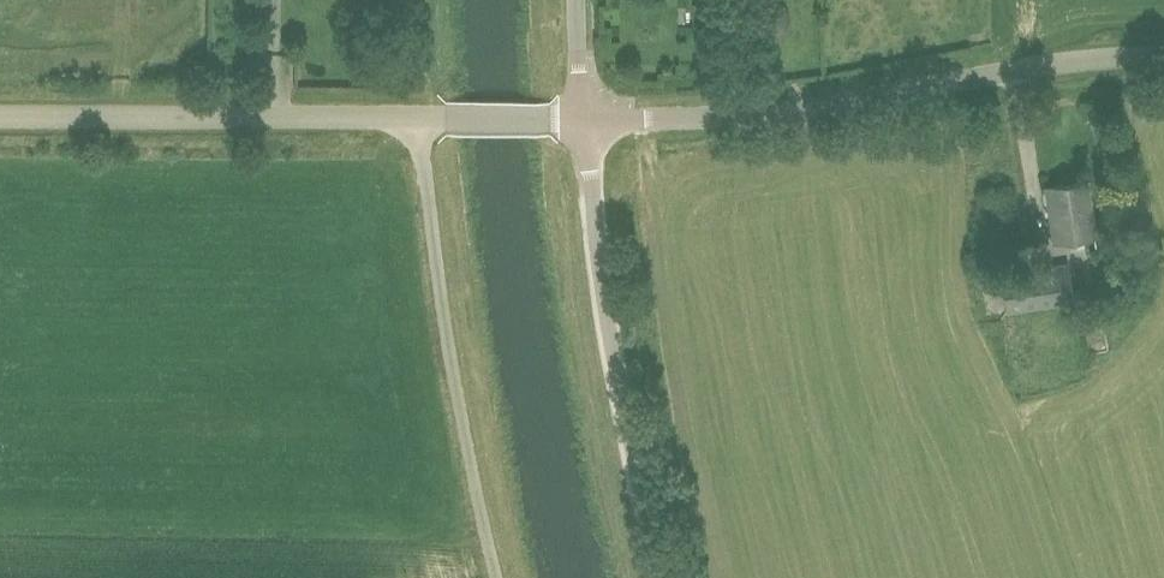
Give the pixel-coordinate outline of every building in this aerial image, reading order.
[(1047,184),(1055,241),(1094,235),(1086,179),(1047,184)] [(1068,263),(1002,273),(1008,311),(1074,301),(1068,263)]
